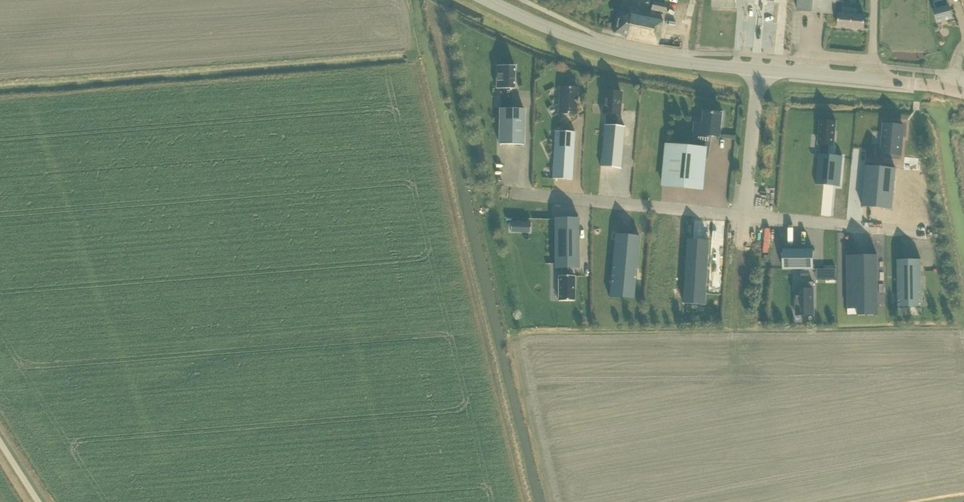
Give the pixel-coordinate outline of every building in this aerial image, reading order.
[(797,10),(836,14),(836,13),(837,3),(837,0),(798,0),(797,10)] [(948,5),(947,0),(941,0),(934,2),(936,8),(933,9),(937,22),(952,18),(949,5),(948,5)] [(651,9),(663,11),(664,4),(653,1),(651,9)] [(865,16),(842,14),(843,4),(837,3),(836,13),(839,14),(838,27),(864,29),(865,16)] [(626,38),(657,45),(663,19),(631,13),(631,14),(629,14),(630,8),(622,6),(621,12),(618,12),(614,33),(626,36),(626,38)] [(515,66),(497,66),(496,89),(503,89),(503,99),(512,99),(512,89),(514,89),(515,66)] [(563,87),(560,87),(559,113),(576,114),(577,88),(574,88),(575,86),(563,85),(563,87)] [(617,120),(617,115),(619,115),(621,92),(605,91),(604,105),(602,105),(601,113),(605,114),(605,119),(617,120)] [(524,109),(500,108),(499,144),(523,145),(524,109)] [(693,147),(667,145),(663,185),(703,189),(706,149),(709,150),(711,136),(719,137),(721,121),(722,121),(723,112),(714,111),(714,113),(705,112),(704,124),(695,123),(694,134),(695,134),(693,147)] [(819,154),(816,185),(824,185),(832,185),(832,186),(840,187),(843,156),(828,155),(829,145),(834,146),(836,122),(820,120),(818,144),(821,144),(820,154),(819,154)] [(882,154),(901,155),(903,126),(884,124),(882,154)] [(600,167),(621,169),(625,127),(604,125),(600,167)] [(575,132),(555,131),(552,179),(572,180),(575,132)] [(862,206),(892,209),(896,169),(866,166),(862,206)] [(571,268),(578,268),(578,218),(554,218),(554,268),(561,268),(571,268)] [(530,222),(511,221),(510,230),(529,231),(530,222)] [(727,229),(726,240),(733,241),(734,230),(727,229)] [(615,234),(609,297),(610,297),(610,295),(633,297),(633,299),(639,236),(615,234)] [(684,303),(684,304),(706,305),(710,241),(688,240),(688,239),(688,240),(684,303)] [(783,269),(814,269),(814,249),(783,249),(783,269)] [(847,255),(848,316),(878,315),(877,255),(847,255)] [(897,259),(897,306),(897,305),(921,305),(921,306),(921,259),(897,259)] [(561,276),(558,276),(558,301),(574,301),(574,276),(571,276),(571,268),(561,268),(561,276)] [(816,269),(816,279),(836,279),(836,269),(816,269)] [(796,315),(814,315),(814,289),(813,289),(813,282),(808,282),(808,289),(796,289),(796,315)]
